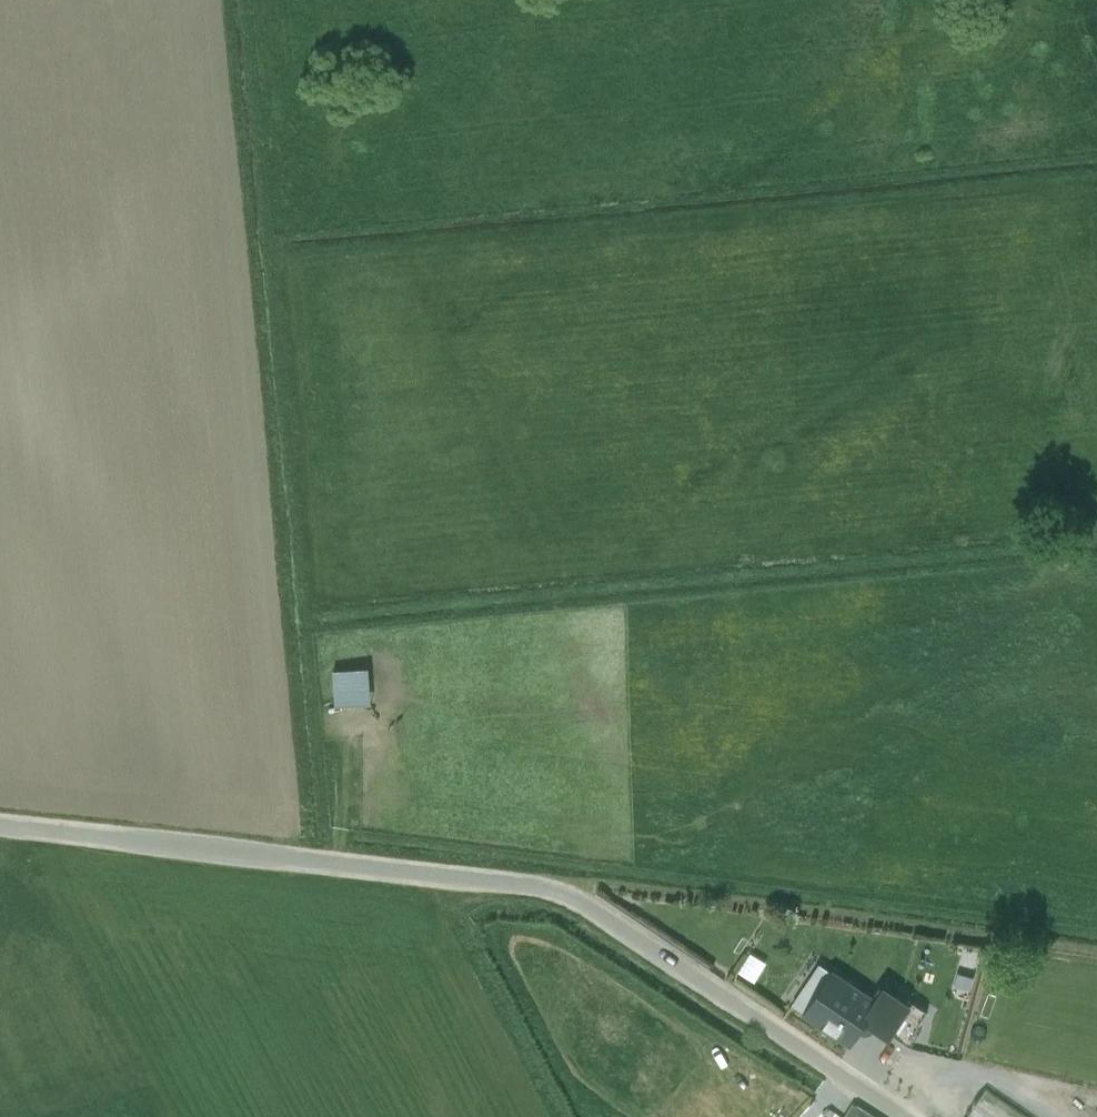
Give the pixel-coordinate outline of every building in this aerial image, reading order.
[(335,668),(337,703),(376,702),(375,666),(335,668)] [(752,951),(740,970),(757,980),(768,961),(752,951)] [(809,979),(822,988),(832,973),(819,964),(809,979)] [(822,988),(805,1013),(850,1044),(866,1019),(877,1003),(875,1002),(832,973),(822,988)] [(822,988),(809,979),(792,1005),(805,1013),(822,988)] [(909,1007),(883,990),(875,1002),(877,1003),(866,1019),(890,1035),(893,1031),(909,1007)] [(909,1007),(893,1031),(905,1038),(927,1005),(915,998),(909,1007)] [(986,1088),(966,1116),(1027,1116),(986,1088)] [(846,1116),(872,1116),(854,1105),(846,1116)]
